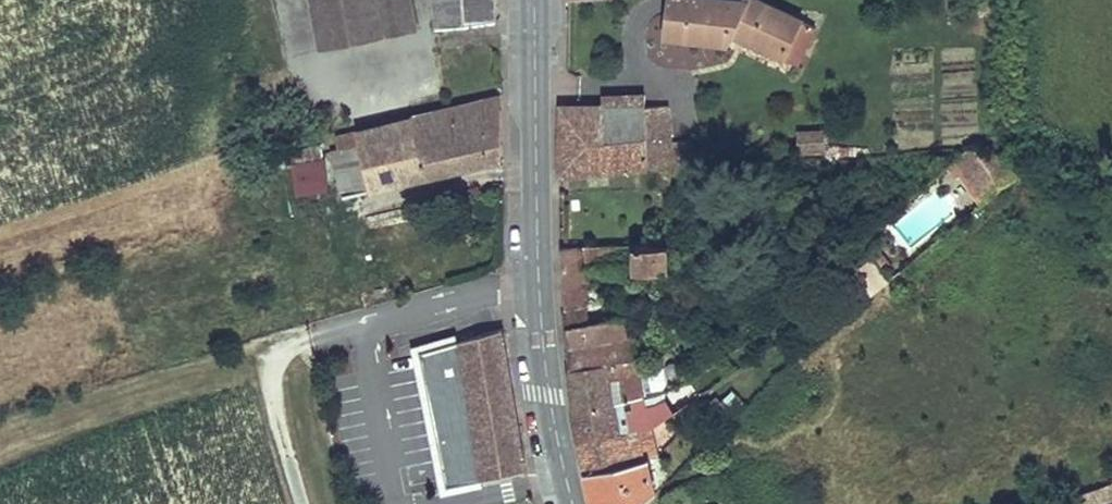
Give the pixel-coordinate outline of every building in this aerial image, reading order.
[(321,0),(329,45),(416,29),(411,3),(381,8),(379,0),(321,0)] [(500,0),(436,0),(438,25),(500,19),(500,0)] [(667,35),(728,42),(733,33),(783,57),(801,19),(761,0),(746,0),(745,1),(738,0),(671,0),(667,35)] [(338,149),(333,151),(343,196),(501,159),(500,95),(477,100),(478,104),(336,137),(338,149)] [(562,137),(562,172),(706,162),(704,149),(671,150),(666,106),(645,106),(645,104),(567,105),(563,105),(562,137)] [(802,131),(802,144),(824,143),(823,129),(802,131)] [(944,158),(957,172),(973,157),(959,143),(944,158)] [(289,154),(299,197),(331,189),(322,147),(289,154)] [(979,195),(995,181),(973,157),(957,172),(979,195)] [(563,244),(566,309),(586,305),(585,284),(593,283),(592,266),(667,265),(667,242),(563,244)] [(853,269),(870,292),(888,280),(871,256),(853,269)] [(745,290),(749,296),(759,290),(756,283),(745,290)] [(586,305),(566,309),(567,325),(587,321),(586,305)] [(567,325),(569,368),(638,357),(647,355),(691,330),(686,321),(643,345),(645,348),(636,352),(631,315),(587,321),(567,325)] [(502,329),(421,351),(430,399),(447,487),(526,471),(502,329)] [(638,357),(569,368),(572,409),(616,400),(644,395),(638,357)] [(616,400),(572,409),(579,440),(639,430),(651,428),(692,401),(687,391),(649,407),(619,412),(616,400)] [(651,428),(639,430),(644,458),(648,457),(657,455),(651,428)] [(639,430),(579,440),(587,471),(644,458),(639,430)] [(587,471),(595,503),(640,503),(655,492),(648,457),(644,458),(587,471)] [(1081,494),(1084,503),(1111,503),(1111,485),(1111,484),(1081,494)]
